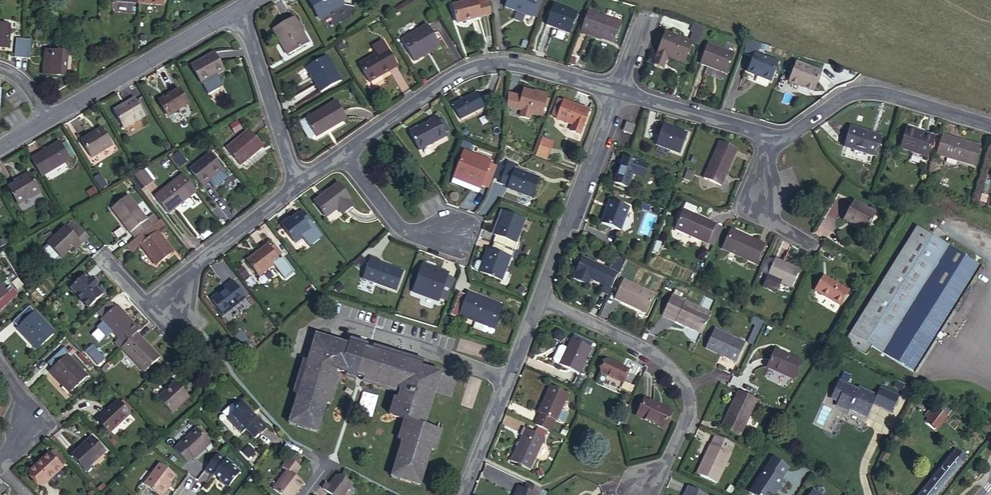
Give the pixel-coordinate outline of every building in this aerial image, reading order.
[(319,19),(344,5),(341,0),(308,0),(319,19)] [(475,0),(453,7),(457,23),(480,17),(475,0)] [(475,0),(480,17),(491,14),(490,0),(476,0),(475,0)] [(505,7),(531,17),(531,16),(535,18),(542,0),(541,0),(508,0),(505,7)] [(577,13),(554,5),(547,25),(569,34),(577,13)] [(595,14),(587,12),(580,31),(588,33),(595,14)] [(588,33),(597,37),(598,33),(602,35),(601,38),(615,43),(622,24),(595,14),(588,33)] [(294,19),(274,30),(288,55),(308,44),(294,19)] [(693,22),(689,35),(700,38),(703,25),(693,22)] [(0,25),(0,48),(10,49),(11,28),(3,28),(3,25),(0,25)] [(421,54),(439,44),(427,25),(402,40),(414,62),(422,57),(421,54)] [(660,67),(664,56),(684,64),(692,42),(665,32),(654,65),(660,67)] [(22,59),(24,40),(16,40),(15,53),(15,58),(22,59)] [(32,41),(24,40),(22,59),(30,59),(32,41)] [(747,42),(745,51),(755,55),(756,55),(759,46),(747,42)] [(440,47),(439,44),(421,54),(422,57),(440,47)] [(734,55),(708,45),(700,64),(727,74),(734,55)] [(381,71),(395,63),(387,49),(359,64),(370,83),(383,75),(381,71)] [(48,61),(47,76),(66,78),(69,52),(46,51),(45,61),(48,61)] [(214,53),(192,66),(202,84),(224,71),(214,53)] [(756,55),(755,55),(748,73),(770,81),(777,63),(756,55)] [(326,57),(307,68),(321,93),(340,82),(326,57)] [(397,67),(395,63),(381,71),(383,75),(397,67)] [(821,72),(797,63),(790,83),(791,83),(812,91),(814,92),(821,72)] [(812,91),(791,83),(789,89),(806,96),(811,94),(812,91)] [(179,89),(159,101),(168,116),(188,105),(179,89)] [(534,96),(534,93),(523,90),(522,98),(519,110),(521,110),(530,112),(541,115),(546,95),(539,94),(538,97),(534,96)] [(477,93),(453,105),(460,120),(485,107),(477,93)] [(522,98),(509,95),(507,107),(519,110),(522,98)] [(130,105),(128,102),(113,111),(123,129),(145,116),(137,101),(130,105)] [(563,102),(558,101),(552,117),(557,119),(563,102)] [(590,110),(563,101),(563,102),(557,119),(557,120),(573,126),(570,132),(581,135),(590,110)] [(335,102),(305,119),(316,137),(346,120),(335,102)] [(530,112),(521,110),(519,117),(529,119),(530,112)] [(437,118),(409,132),(419,151),(446,136),(437,118)] [(316,137),(305,119),(299,123),(308,138),(312,139),(316,137)] [(634,127),(627,124),(624,132),(631,134),(634,127)] [(688,135),(663,126),(656,145),(681,154),(688,135)] [(883,137),(850,127),(844,148),(877,158),(883,137)] [(933,138),(908,129),(902,148),(928,157),(933,138)] [(97,135),(95,132),(81,141),(91,157),(113,145),(104,130),(97,135)] [(249,130),(226,148),(241,166),(263,147),(249,130)] [(942,136),(936,155),(975,167),(981,147),(965,143),(964,145),(949,140),(949,138),(942,136)] [(60,142),(31,159),(41,177),(71,159),(60,142)] [(732,156),(735,149),(720,143),(704,179),(721,187),(734,157),(732,156)] [(549,151),(540,148),(537,156),(546,159),(549,151)] [(453,178),(463,182),(464,179),(474,183),(472,186),(480,189),(481,186),(489,165),(491,162),(463,152),(453,178)] [(210,153),(190,170),(203,186),(210,181),(208,179),(222,168),(210,153)] [(640,164),(624,158),(615,183),(628,188),(633,174),(636,175),(640,164)] [(516,165),(508,162),(500,184),(508,187),(507,189),(531,198),(538,178),(514,170),(516,165)] [(496,167),(489,165),(481,186),(488,188),(496,167)] [(7,186),(17,203),(28,197),(30,199),(40,193),(29,173),(21,178),(23,180),(15,185),(14,182),(7,186)] [(146,185),(137,173),(129,178),(140,191),(146,185)] [(463,182),(453,178),(451,184),(478,194),(480,189),(472,186),(463,182)] [(177,179),(155,197),(168,214),(191,196),(177,179)] [(338,184),(314,202),(326,218),(337,209),(342,215),(352,207),(347,201),(349,199),(338,184)] [(136,238),(152,225),(147,220),(128,196),(112,208),(130,233),(131,232),(136,238)] [(28,197),(17,203),(19,205),(30,199),(28,197)] [(610,210),(607,209),(601,225),(620,232),(629,208),(612,202),(610,210)] [(855,203),(847,218),(854,222),(853,225),(866,232),(876,214),(855,203)] [(716,225),(684,210),(675,230),(708,245),(716,225)] [(496,236),(493,243),(514,251),(517,244),(515,243),(523,219),(501,211),(497,222),(499,222),(494,235),(496,236)] [(281,226),(293,241),(301,235),(302,237),(311,231),(308,227),(306,225),(311,221),(305,214),(300,218),(298,215),(291,220),(289,219),(281,226)] [(147,220),(152,225),(157,221),(153,215),(147,220)] [(73,220),(66,227),(82,243),(88,237),(73,220)] [(157,221),(152,225),(156,231),(164,226),(159,220),(157,221)] [(156,231),(152,225),(136,238),(140,244),(156,265),(173,252),(156,231)] [(724,229),(716,225),(708,245),(715,248),(724,229)] [(66,227),(47,245),(60,259),(72,248),(75,250),(82,243),(66,227)] [(981,267),(918,228),(846,342),(867,356),(873,347),(914,373),(981,267)] [(48,230),(42,234),(46,240),(52,236),(48,230)] [(766,246),(730,230),(722,249),(757,265),(766,246)] [(301,235),(293,241),(295,244),(302,237),(301,235)] [(136,238),(128,244),(134,252),(140,244),(136,238)] [(514,251),(493,243),(490,250),(489,250),(484,263),(482,263),(478,273),(501,281),(509,258),(512,259),(514,251)] [(267,244),(246,261),(258,277),(280,260),(278,257),(270,247),(267,244)] [(274,244),(270,247),(278,257),(281,254),(274,244)] [(379,259),(370,256),(362,278),(396,290),(403,271),(378,262),(379,259)] [(591,280),(611,289),(617,275),(582,258),(575,272),(577,273),(574,280),(587,287),(591,280)] [(800,270),(775,259),(767,278),(792,289),(800,270)] [(441,272),(422,266),(413,291),(439,300),(440,298),(448,275),(449,273),(442,270),(441,272)] [(241,267),(235,272),(240,278),(246,273),(241,267)] [(456,278),(448,275),(440,298),(447,301),(456,278)] [(93,285),(96,282),(93,279),(90,282),(84,276),(70,290),(88,309),(103,295),(96,287),(93,285)] [(827,283),(829,280),(824,277),(815,291),(818,293),(824,282),(827,283)] [(17,279),(12,284),(17,290),(22,285),(17,279)] [(227,288),(211,300),(223,315),(245,297),(232,280),(225,286),(227,288)] [(850,292),(829,280),(827,283),(824,282),(818,293),(841,306),(850,292)] [(623,281),(616,297),(623,300),(622,303),(647,314),(655,296),(623,281)] [(1,310),(18,294),(12,288),(8,293),(0,285),(0,309),(1,310)] [(338,285),(332,288),(335,294),(341,291),(338,285)] [(486,324),(493,304),(483,300),(484,298),(468,292),(467,295),(459,292),(451,314),(458,317),(460,315),(486,324)] [(702,333),(711,315),(676,298),(667,317),(702,333)] [(501,307),(493,304),(486,324),(494,327),(501,307)] [(136,333),(140,330),(117,305),(101,320),(124,345),(136,333)] [(29,306),(13,322),(18,328),(17,329),(28,341),(30,339),(38,348),(54,333),(29,306)] [(746,344),(715,330),(706,349),(737,363),(746,344)] [(124,345),(121,348),(143,373),(159,358),(136,333),(124,345)] [(423,364),(372,348),(366,347),(367,343),(350,338),(349,341),(348,344),(315,335),(307,361),(297,395),(291,411),(295,413),(292,422),(316,429),(318,420),(322,421),(327,404),(336,375),(337,371),(346,374),(357,377),(363,379),(396,389),(400,390),(397,400),(392,416),(405,420),(403,424),(407,425),(401,442),(394,466),(398,467),(395,476),(417,482),(420,473),(423,474),(431,451),(436,433),(424,430),(425,425),(421,424),(431,391),(435,392),(441,372),(422,367),(423,364)] [(579,374),(591,348),(572,339),(567,349),(562,347),(559,348),(553,360),(554,363),(579,374)] [(240,348),(246,354),(251,349),(245,343),(240,348)] [(373,345),(372,348),(423,364),(424,360),(373,345)] [(94,346),(86,351),(96,367),(104,361),(94,346)] [(64,347),(47,363),(53,369),(50,372),(61,384),(63,382),(71,391),(86,376),(67,355),(69,353),(64,347)] [(801,362),(775,350),(767,368),(793,379),(801,362)] [(297,395),(307,361),(303,360),(293,394),(297,395)] [(629,371),(606,360),(601,374),(623,384),(629,371)] [(340,376),(336,375),(327,404),(331,406),(340,376)] [(395,393),(396,389),(363,379),(362,384),(395,393)] [(175,382),(158,399),(170,412),(187,395),(175,382)] [(838,403),(837,406),(849,411),(867,420),(878,397),(860,389),(858,391),(840,382),(831,400),(838,403)] [(547,431),(548,432),(554,420),(557,422),(563,424),(565,424),(569,414),(568,412),(562,409),(569,394),(550,386),(543,401),(546,403),(540,414),(535,426),(547,431)] [(425,425),(435,392),(431,391),(421,424),(425,425)] [(740,437),(757,400),(738,392),(732,406),(736,408),(725,431),(740,437)] [(388,415),(392,416),(397,400),(393,399),(388,415)] [(672,412),(645,399),(637,417),(664,430),(672,412)] [(117,401),(96,420),(109,434),(130,414),(117,401)] [(537,413),(540,414),(546,403),(543,401),(537,413)] [(253,414),(242,402),(236,407),(233,403),(223,412),(227,416),(230,416),(230,419),(242,433),(246,429),(255,439),(267,428),(259,419),(258,419),(256,417),(255,418),(252,415),(253,414)] [(951,412),(942,405),(927,423),(937,430),(951,412)] [(736,408),(732,406),(721,429),(725,431),(736,408)] [(849,411),(837,406),(836,408),(848,414),(849,411)] [(318,434),(322,421),(318,420),(316,429),(292,422),(295,413),(291,411),(288,424),(318,434)] [(398,441),(401,442),(407,425),(403,424),(398,441)] [(441,430),(425,425),(424,430),(436,433),(431,451),(435,452),(441,430)] [(535,426),(532,432),(544,438),(547,431),(535,426)] [(197,428),(180,443),(193,457),(194,459),(205,449),(202,446),(209,441),(197,428)] [(532,432),(526,429),(511,462),(530,470),(544,438),(532,432)] [(92,436),(71,456),(85,471),(106,452),(92,436)] [(211,443),(209,441),(202,446),(205,449),(211,443)] [(193,457),(180,443),(175,448),(188,462),(193,457)] [(710,445),(704,459),(707,460),(699,476),(717,484),(731,454),(710,445)] [(250,447),(244,453),(248,458),(255,452),(250,447)] [(56,451),(51,456),(61,467),(66,462),(56,451)] [(956,451),(921,494),(937,494),(966,459),(956,451)] [(218,452),(204,470),(210,475),(212,472),(219,477),(218,481),(227,488),(239,472),(231,466),(233,464),(218,452)] [(42,463),(31,473),(43,485),(62,468),(51,456),(48,453),(40,461),(42,463)] [(283,467),(288,471),(273,489),(280,494),(293,494),(297,489),(299,490),(304,482),(295,475),(302,467),(290,458),(283,467)] [(707,460),(704,459),(696,475),(699,476),(707,460)] [(29,471),(31,473),(42,463),(40,461),(29,471)] [(772,461),(751,494),(776,494),(779,491),(782,493),(787,485),(782,482),(789,471),(772,461)] [(168,489),(166,488),(169,484),(175,476),(159,465),(144,484),(158,494),(164,494),(168,489)] [(420,487),(423,474),(420,473),(417,482),(395,476),(398,467),(394,466),(390,478),(420,487)] [(352,485),(340,476),(335,478),(329,486),(327,485),(323,491),(329,494),(344,494),(352,485)] [(527,483),(524,490),(518,488),(515,494),(538,494),(541,490),(527,483)] [(689,487),(685,494),(706,494),(689,487)]
